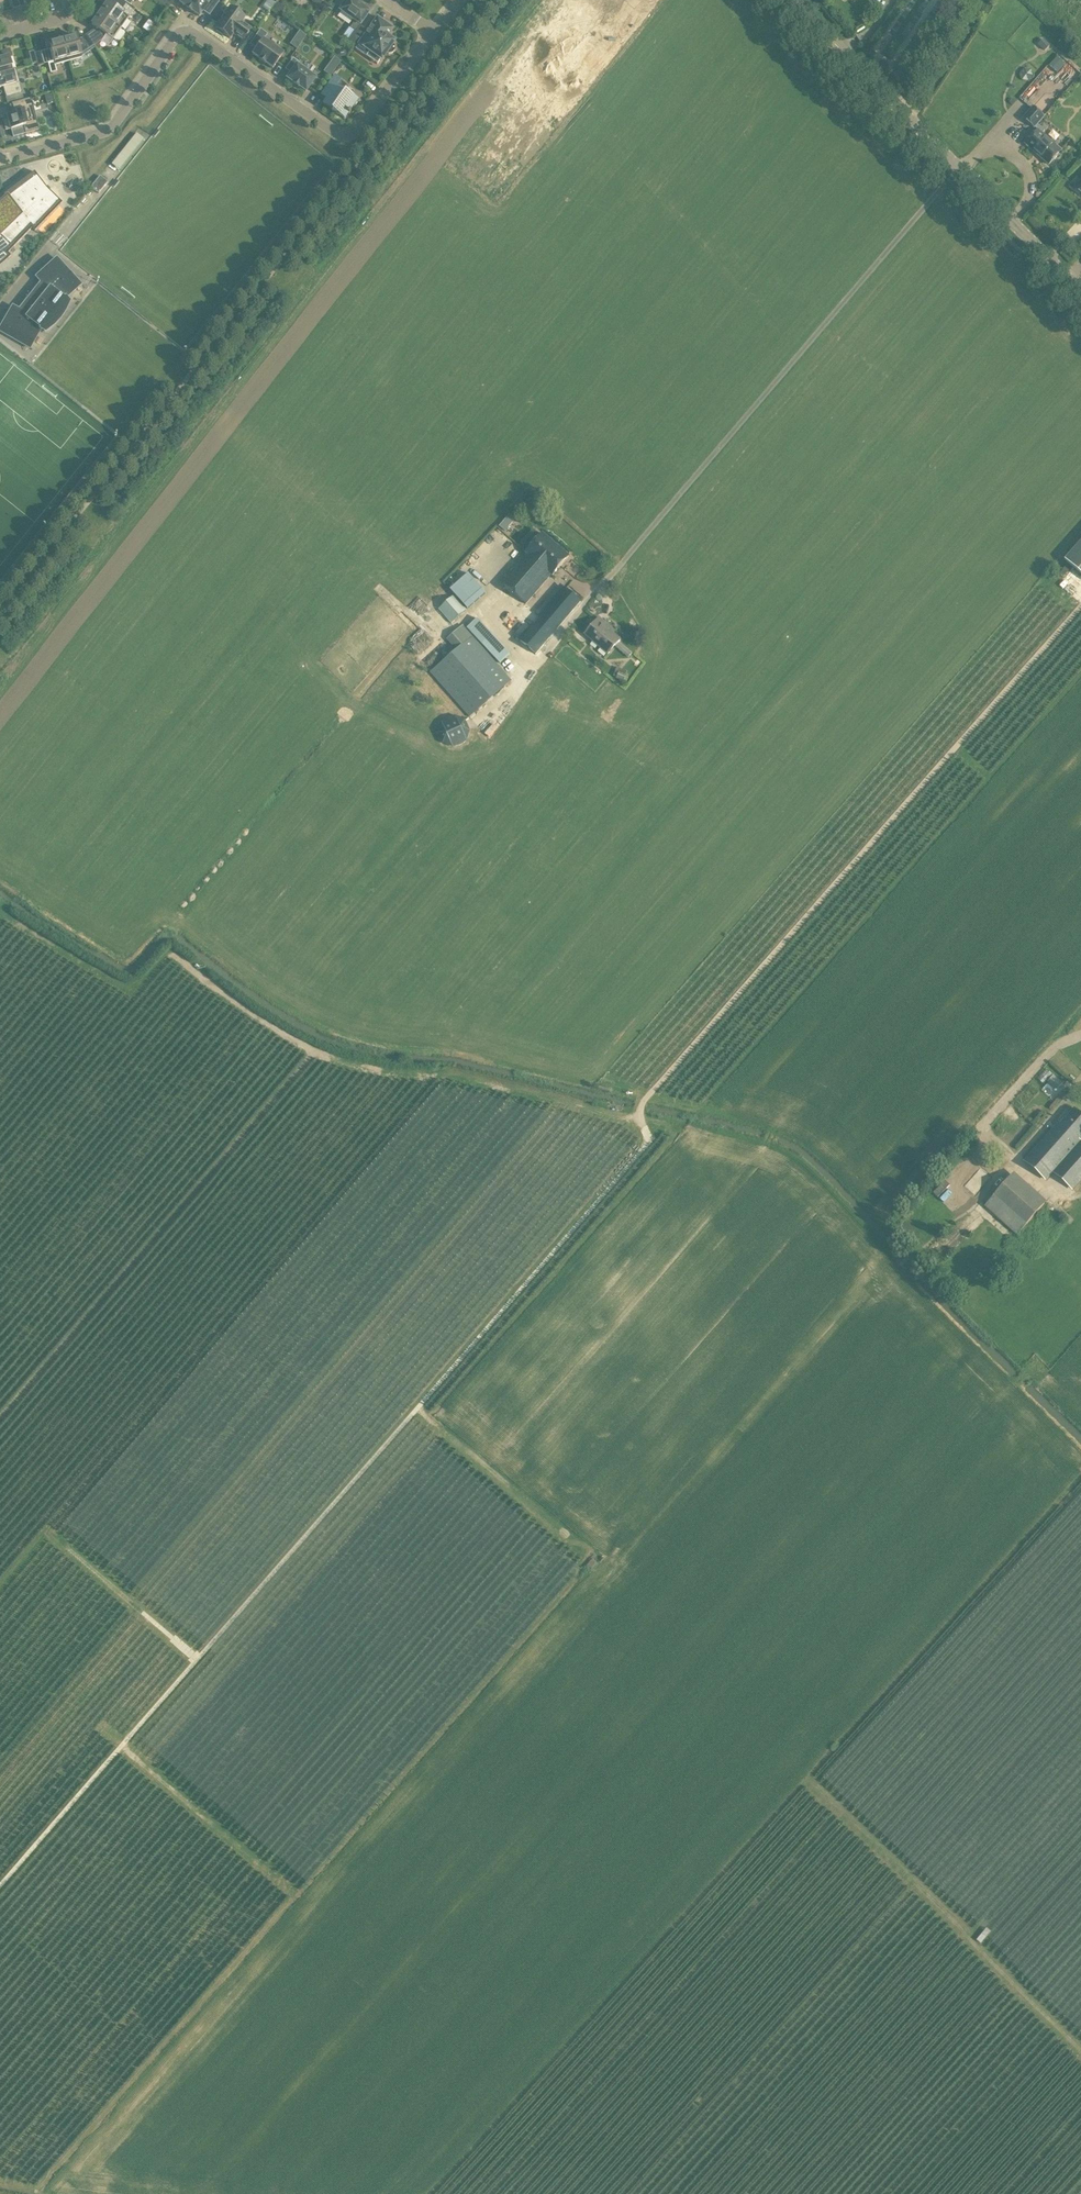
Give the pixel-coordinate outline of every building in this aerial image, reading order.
[(100,14),(121,29),(135,9),(122,0),(117,0),(113,6),(107,2),(102,9),(103,10),(100,14)] [(179,2),(186,7),(186,8),(191,12),(192,11),(199,16),(203,11),(209,16),(219,2),(217,0),(209,0),(208,1),(206,0),(181,0),(179,2)] [(352,0),(347,0),(340,11),(355,21),(350,28),(355,32),(348,41),(355,46),(364,33),(358,28),(369,12),(352,0)] [(244,17),(230,7),(215,28),(217,29),(216,30),(223,35),(224,34),(230,38),(234,33),(243,39),(250,29),(241,23),(244,17)] [(113,40),(120,29),(121,29),(100,14),(97,18),(96,17),(91,25),(96,28),(86,34),(94,45),(107,36),(113,40)] [(393,29),(377,18),(355,49),(366,56),(369,52),(381,61),(386,54),(389,55),(391,54),(393,53),(395,51),(395,49),(394,46),(393,44),(394,42),(387,37),(393,29)] [(267,34),(260,29),(250,44),(256,49),(252,54),(260,59),(259,60),(265,64),(265,63),(272,68),(283,54),(263,40),(267,34)] [(298,31),(289,43),(296,48),(305,35),(298,31)] [(67,39),(62,40),(68,61),(81,58),(80,54),(94,45),(86,34),(77,41),(75,36),(67,38),(67,39)] [(1050,46),(1043,39),(1038,45),(1045,51),(1050,46)] [(55,65),(68,61),(62,40),(58,41),(58,40),(49,43),(51,49),(44,51),(50,73),(57,71),(55,65)] [(12,70),(8,58),(12,57),(9,49),(0,51),(0,73),(12,70)] [(32,65),(37,63),(37,66),(44,64),(40,51),(34,53),(33,51),(28,52),(32,65)] [(325,70),(332,74),(341,61),(333,56),(325,70)] [(299,63),(293,59),(285,69),(291,73),(287,79),(294,83),(293,84),(298,88),(299,87),(306,92),(315,78),(297,66),(299,63)] [(1031,70),(1024,68),(1019,73),(1022,80),(1029,82),(1033,76),(1031,70)] [(0,73),(0,88),(2,87),(5,98),(22,93),(15,69),(12,70),(0,73)] [(340,80),(334,76),(321,95),(326,99),(323,104),(330,109),(332,110),(331,110),(344,119),(347,114),(348,115),(350,113),(349,112),(357,101),(336,86),(340,80)] [(40,130),(31,98),(11,104),(12,104),(15,114),(7,116),(8,119),(3,120),(6,130),(10,129),(11,130),(24,126),(26,134),(40,130)] [(1030,106),(1020,102),(1017,110),(1026,114),(1030,106)] [(1038,130),(1025,144),(1048,165),(1061,150),(1042,133),(1044,131),(1037,124),(1044,117),(1033,107),(1023,118),(1038,130)] [(139,128),(111,163),(119,169),(147,134),(139,128)] [(0,266),(3,264),(6,261),(8,259),(11,256),(8,253),(32,228),(35,231),(62,203),(48,190),(46,187),(34,172),(3,195),(6,199),(0,203),(0,266)] [(108,182),(100,176),(91,187),(99,193),(108,182)] [(19,310),(13,306),(0,328),(0,331),(29,348),(40,329),(44,331),(52,325),(58,319),(63,311),(67,303),(64,299),(80,284),(56,258),(36,277),(41,282),(19,310)] [(542,533),(525,553),(526,554),(501,583),(525,604),(550,575),(552,576),(569,556),(542,533)] [(1065,560),(1080,574),(1080,542),(1065,560)] [(468,608),(486,592),(469,573),(451,589),(468,608)] [(555,630),(580,601),(565,588),(557,598),(552,594),(543,605),(547,609),(540,617),(555,630)] [(451,624),(467,609),(455,595),(439,609),(451,624)] [(605,623),(599,617),(584,634),(607,654),(619,640),(603,625),(605,623)] [(492,634),(479,619),(468,629),(482,644),(500,663),(510,654),(492,634)] [(535,654),(549,638),(534,625),(529,630),(523,624),(514,636),(535,654)] [(457,629),(446,639),(455,651),(431,673),(470,717),(511,680),(463,625),(457,629)] [(450,716),(440,723),(439,736),(446,746),(459,747),(469,739),(470,727),(462,717),(450,716)] [(1080,1178),(1080,1142),(1078,1139),(1080,1136),(1080,1116),(1073,1108),(1060,1123),(1058,1122),(1024,1160),(1045,1179),(1052,1171),(1072,1188),(1080,1178)] [(1047,1201),(1014,1172),(984,1206),(1017,1235),(1047,1201)] [(989,1236),(997,1227),(983,1214),(975,1224),(989,1236)]
